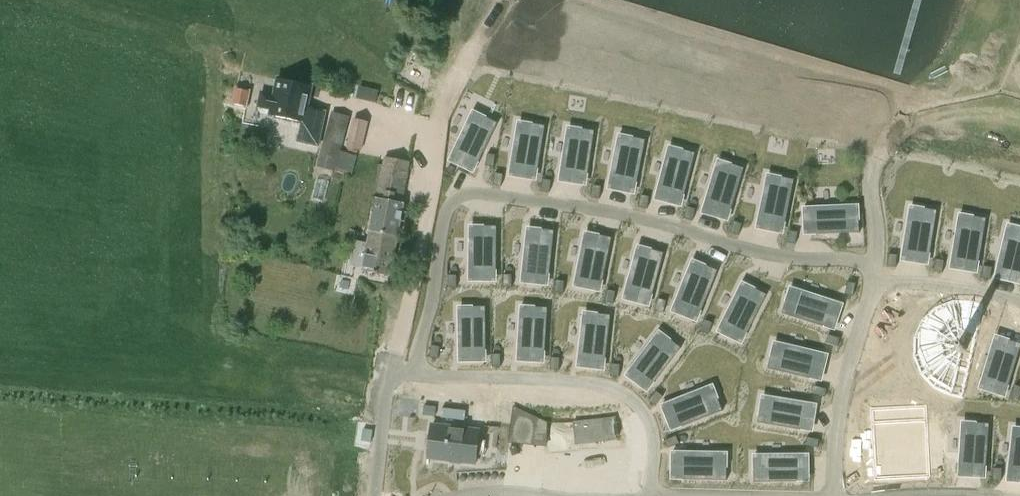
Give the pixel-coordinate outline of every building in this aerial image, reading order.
[(326,112),(306,108),(311,85),(279,78),(276,94),(260,91),(257,107),(259,107),(258,113),(302,122),(298,142),(318,147),(326,112)] [(247,107),(250,91),(236,88),(232,103),(247,107)] [(330,113),(316,166),(352,175),(357,156),(342,153),(346,135),(350,117),(330,113)] [(370,122),(352,117),(344,149),(362,153),(370,122)] [(468,122),(449,160),(462,167),(467,156),(479,162),(498,123),(487,117),(481,128),(468,122)] [(516,133),(510,176),(524,178),(526,166),(538,169),(546,125),(533,123),(531,136),(516,133)] [(566,139),(560,181),(574,183),(576,172),(589,174),(595,131),(583,129),(581,141),(566,139)] [(617,146),(608,188),(622,191),(625,180),(637,182),(646,140),(634,137),(632,149),(617,146)] [(841,160),(845,149),(830,144),(827,155),(841,160)] [(666,158),(655,199),(669,203),(672,192),(685,195),(696,153),(684,150),(681,162),(666,158)] [(487,153),(485,165),(493,167),(495,155),(487,153)] [(384,157),(363,271),(390,276),(398,236),(398,237),(404,203),(403,203),(410,162),(384,157)] [(715,171),(702,212),(716,217),(720,205),(732,209),(745,168),(733,164),(729,176),(715,171)] [(501,186),(503,174),(495,172),(493,184),(501,186)] [(765,186),(756,228),(771,231),(773,220),(786,222),(794,179),(782,177),(780,189),(765,186)] [(328,199),(329,180),(315,179),(314,198),(328,199)] [(543,179),(541,191),(549,192),(551,180),(543,179)] [(591,197),(599,198),(601,186),(593,185),(591,197)] [(649,196),(642,195),(639,207),(647,208),(649,196)] [(845,205),(803,207),(803,221),(815,221),(815,234),(859,232),(858,220),(846,220),(845,205)] [(685,218),(693,220),(696,208),(688,206),(685,218)] [(908,218),(901,260),(916,263),(918,251),(930,253),(937,210),(925,208),(923,221),(908,218)] [(958,226),(951,268),(965,270),(967,259),(980,261),(987,218),(975,216),(973,228),(958,226)] [(469,238),(469,281),(484,281),(484,269),(497,270),(497,226),(484,226),(484,238),(469,238)] [(526,240),(521,282),(536,284),(537,272),(550,274),(555,231),(542,229),(541,242),(526,240)] [(789,231),(787,243),(795,244),(797,232),(789,231)] [(583,244),(574,286),(588,289),(591,278),(604,280),(612,238),(600,235),(598,247),(583,244)] [(995,278),(1009,281),(1012,270),(1019,271),(1019,237),(1019,239),(1005,236),(995,278)] [(635,257),(623,299),(637,302),(640,291),(653,295),(665,253),(653,249),(649,261),(635,257)] [(896,254),(888,254),(888,266),(896,266),(896,254)] [(942,272),(944,260),(936,259),(934,271),(942,272)] [(688,271),(672,311),(686,316),(690,305),(702,310),(718,270),(707,265),(702,277),(688,271)] [(982,278),(990,279),(992,267),(984,266),(982,278)] [(448,275),(448,287),(456,287),(456,275),(448,275)] [(512,275),(504,275),(504,287),(512,287),(512,275)] [(564,281),(556,280),(555,292),(563,293),(564,281)] [(855,283),(847,281),(845,293),(852,295),(855,283)] [(737,293),(718,331),(731,337),(736,327),(748,333),(767,294),(756,288),(751,300),(737,293)] [(615,291),(608,290),(605,302),(613,303),(615,291)] [(786,302),(782,314),(824,327),(828,314),(839,318),(843,304),(802,291),(798,305),(786,302)] [(666,301),(658,299),(655,310),(663,312),(666,301)] [(927,327),(920,343),(925,360),(931,374),(943,383),(953,383),(968,303),(958,303),(950,306),(933,314),(927,327)] [(474,318),(459,319),(459,361),(473,361),(473,350),(486,350),(486,306),(473,306),(474,318)] [(520,318),(518,361),(532,362),(533,350),(546,351),(548,307),(536,306),(535,319),(520,318)] [(583,324),(578,366),(592,368),(593,357),(606,358),(611,315),(599,313),(597,326),(583,324)] [(701,331),(709,334),(713,323),(705,320),(701,331)] [(825,342),(837,345),(839,338),(828,334),(825,342)] [(756,373),(754,337),(732,338),(733,374),(756,373)] [(652,341),(626,375),(638,384),(645,375),(655,383),(681,348),(671,340),(664,350),(652,341)] [(979,388),(993,393),(997,381),(1009,385),(1019,349),(1019,343),(1010,340),(1006,352),(992,347),(979,388)] [(771,357),(768,369),(811,379),(814,366),(825,369),(828,355),(787,345),(783,360),(771,357)] [(430,358),(438,359),(439,347),(432,346),(430,358)] [(500,354),(492,354),(492,366),(500,366),(500,354)] [(559,358),(551,358),(551,370),(559,370),(559,358)] [(620,365),(612,364),(611,376),(619,377),(620,365)] [(812,394),(824,396),(826,388),(814,386),(812,394)] [(1011,397),(1019,399),(1019,396),(1019,387),(1015,386),(1011,397)] [(701,390),(661,405),(667,419),(677,415),(682,427),(723,411),(718,399),(707,404),(701,390)] [(649,401),(655,406),(663,396),(656,392),(649,401)] [(760,411),(758,423),(801,430),(803,417),(815,419),(817,405),(775,398),(772,413),(760,411)] [(424,405),(423,415),(435,416),(436,407),(424,405)] [(511,408),(508,444),(547,447),(547,423),(511,408)] [(613,419),(574,424),(576,443),(616,439),(613,419)] [(477,465),(481,427),(431,422),(426,460),(450,463),(450,465),(460,467),(461,463),(477,465)] [(931,422),(873,423),(873,470),(931,470),(931,422)] [(962,434),(959,477),(973,477),(974,466),(987,467),(990,423),(977,422),(977,435),(962,434)] [(364,429),(363,440),(371,442),(373,430),(364,429)] [(676,436),(665,440),(668,448),(679,443),(676,436)] [(818,439),(806,437),(805,445),(817,447),(818,439)] [(1007,482),(1019,483),(1019,440),(1011,439),(1007,482)] [(672,452),(672,466),(683,467),(683,480),(727,480),(727,468),(715,468),(715,453),(672,452)] [(767,470),(755,470),(755,483),(798,482),(798,469),(810,469),(810,454),(767,455),(767,470)] [(1002,469),(994,468),(993,480),(1001,481),(1002,469)]
